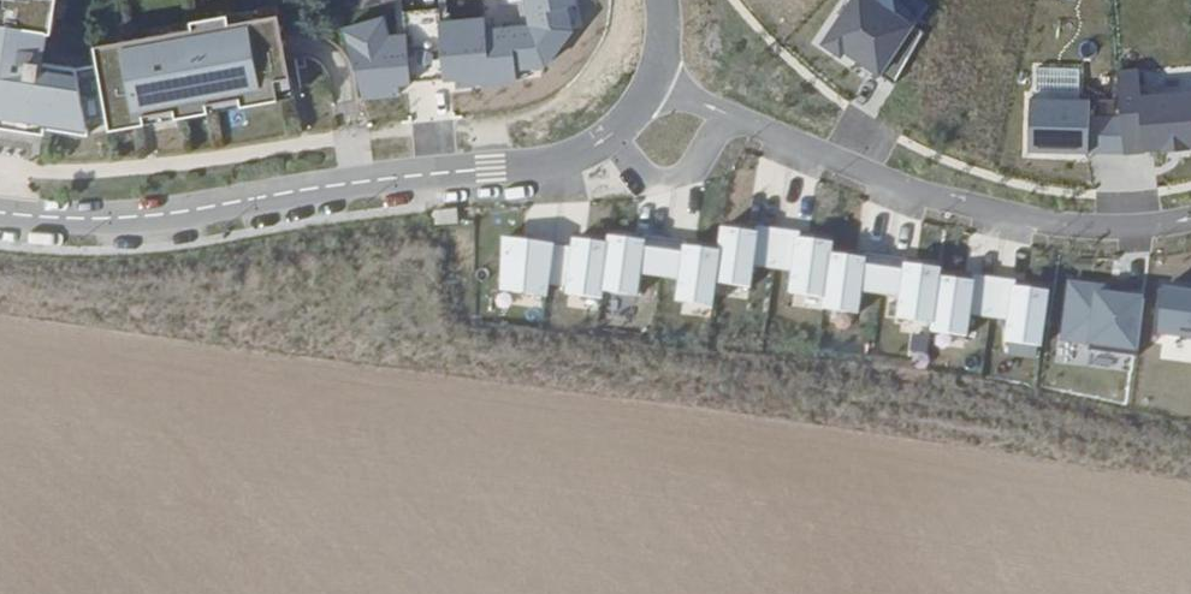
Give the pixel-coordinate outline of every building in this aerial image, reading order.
[(103,121),(94,66),(72,69),(37,64),(42,33),(50,34),(54,0),(0,0),(0,115),(0,116),(0,129),(49,138),(50,130),(91,138),(81,125),(103,121)] [(525,5),(529,26),(507,29),(485,30),(484,19),(439,23),(438,10),(402,13),(404,36),(386,38),(381,20),(342,31),(361,97),(396,94),(395,84),(454,79),(454,86),(515,80),(514,68),(543,66),(570,31),(564,6),(574,4),(573,0),(524,0),(525,5)] [(879,75),(910,26),(878,0),(852,0),(819,46),(842,60),(845,53),(879,75)] [(506,21),(507,29),(529,26),(525,5),(518,7),(520,20),(506,21)] [(91,48),(94,66),(103,121),(105,135),(203,118),(201,107),(236,101),(237,110),(276,103),(272,82),(286,79),(276,18),(226,26),(225,17),(188,23),(189,32),(91,48)] [(1029,95),(1027,152),(1091,153),(1092,118),(1093,97),(1078,97),(1077,70),(1037,70),(1036,96),(1029,95)] [(1121,152),(1190,148),(1190,88),(1115,94),(1121,152)] [(1092,118),(1091,153),(1121,152),(1116,118),(1092,118)] [(754,228),(753,234),(748,268),(770,271),(776,230),(754,228)] [(720,229),(717,253),(712,285),(745,290),(748,268),(753,234),(720,229)] [(797,233),(776,230),(770,271),(792,273),(797,240),(797,233)] [(657,279),(663,240),(642,237),(641,243),(636,277),(657,279)] [(607,238),(606,245),(600,294),(633,299),(636,277),(641,243),(607,238)] [(550,247),(502,240),(495,292),(543,299),(545,286),(550,247)] [(606,245),(571,240),(570,249),(565,289),(564,296),(599,301),(600,294),(606,245)] [(684,243),(663,240),(657,279),(679,282),(683,249),(684,243)] [(829,244),(797,240),(792,273),(789,295),(822,300),(828,256),(829,244)] [(570,249),(550,247),(545,286),(565,289),(570,249)] [(683,249),(679,282),(675,306),(709,311),(712,285),(717,253),(683,249)] [(861,254),(860,260),(856,293),(878,296),(884,257),(861,254)] [(860,260),(828,256),(822,300),(820,311),(853,316),(856,293),(860,260)] [(904,260),(884,257),(878,296),(899,299),(903,266),(904,260)] [(938,271),(903,266),(899,299),(896,321),(930,326),(937,278),(938,271)] [(1015,266),(1013,285),(1049,288),(1050,269),(1015,266)] [(970,276),(969,282),(964,317),(987,320),(992,279),(970,276)] [(969,282),(937,278),(930,326),(929,334),(961,339),(964,317),(969,282)] [(1013,282),(992,279),(987,320),(1008,322),(1012,288),(1013,282)] [(1096,288),(1067,284),(1060,341),(1089,345),(1088,352),(1134,358),(1141,300),(1105,296),(1104,302),(1094,301),(1096,288)] [(1046,293),(1012,288),(1008,322),(1005,343),(1039,348),(1046,293)] [(1106,289),(1096,288),(1094,301),(1104,302),(1105,296),(1106,289)]
